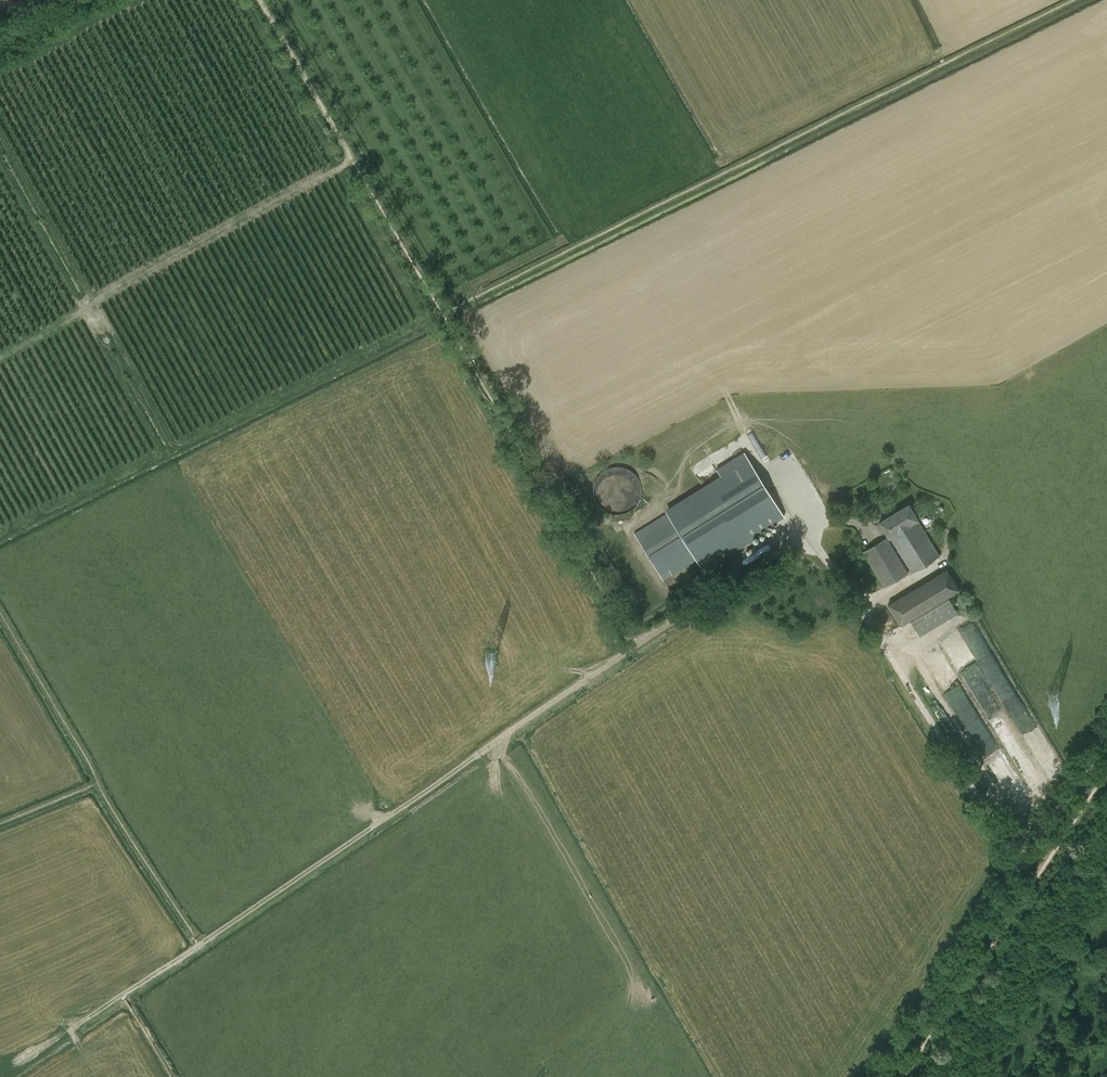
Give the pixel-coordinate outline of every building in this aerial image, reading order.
[(744,452),(717,469),(722,478),(634,533),(663,579),(672,574),(696,560),(701,568),(784,516),(744,452)] [(607,511),(613,514),(621,513),(628,511),(634,506),(638,499),(640,491),(639,484),(635,477),(630,472),(624,468),(617,467),(610,468),(604,471),(599,476),(595,482),(593,489),(594,496),(596,502),(601,508),(607,511)] [(909,504),(879,521),(888,536),(890,535),(912,572),(939,556),(917,519),(918,519),(909,504)] [(908,572),(886,537),(863,551),(884,587),(908,572)] [(947,569),(935,576),(947,596),(959,589),(947,569)] [(901,625),(909,619),(897,599),(888,604),(901,625)] [(984,667),(998,693),(1012,685),(998,660),(984,667)] [(966,694),(952,702),(958,713),(972,705),(966,694)] [(1043,780),(1032,787),(1039,798),(1050,791),(1043,780)]
